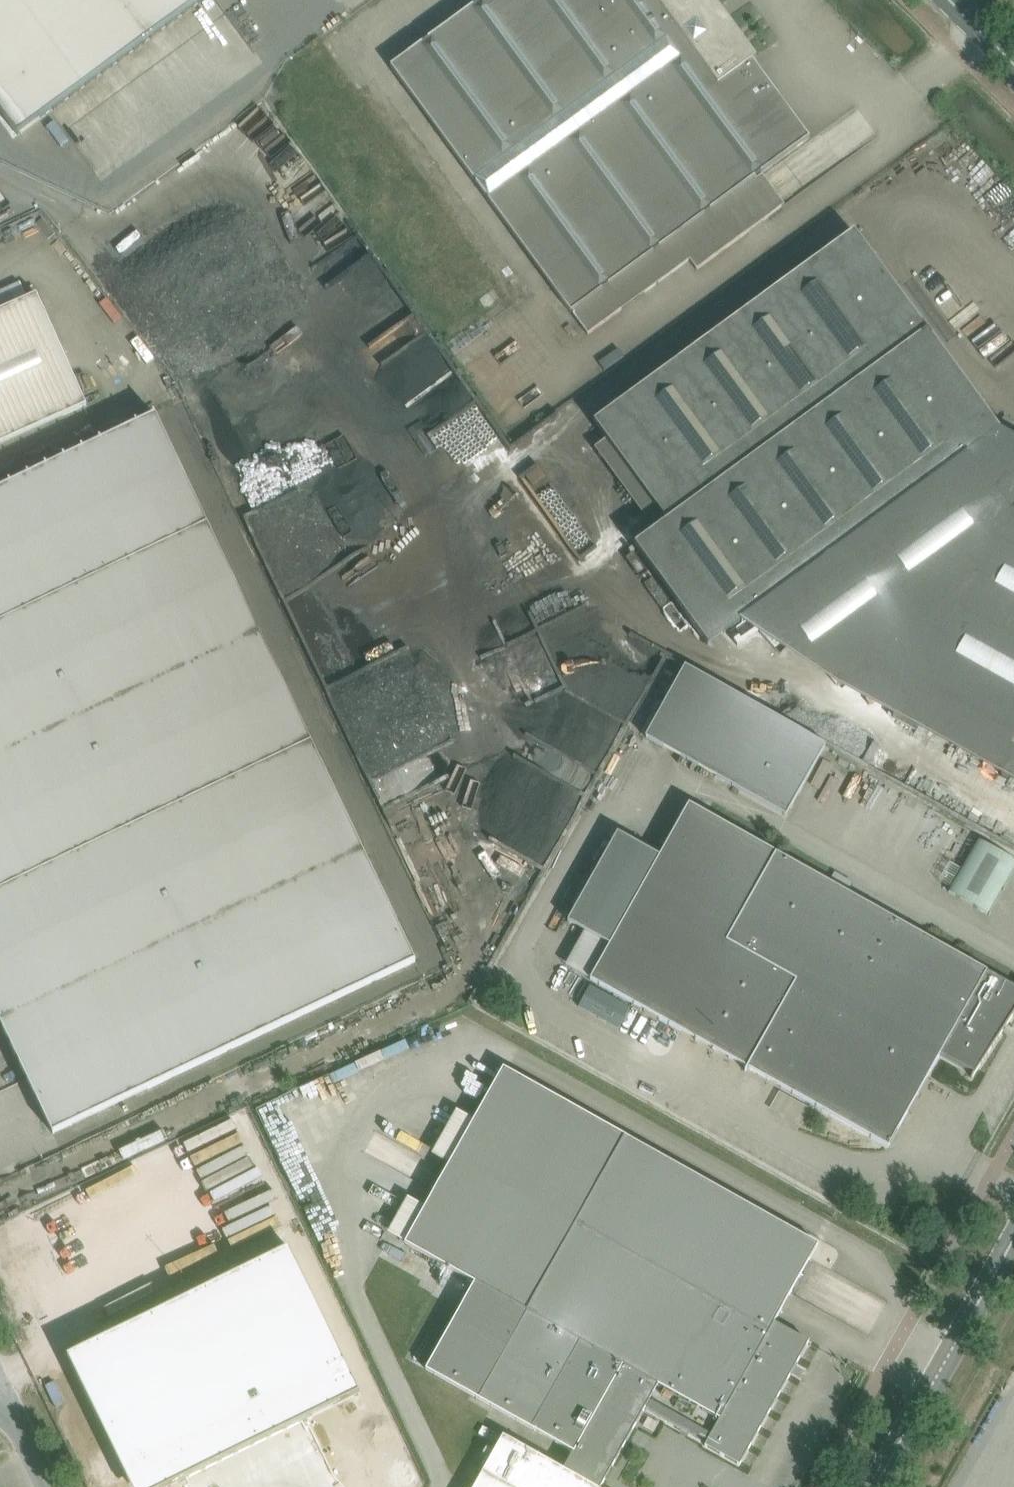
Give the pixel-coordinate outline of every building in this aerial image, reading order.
[(203,0),(0,0),(0,110),(19,135),(203,0)] [(752,56),(711,0),(482,0),(391,66),(572,313),(572,312),(588,334),(690,260),(697,270),(782,208),(759,176),(810,138),(753,60),(757,57),(755,54),(752,56)] [(595,422),(607,439),(668,522),(636,546),(708,645),(740,621),(836,685),(1013,784),(1013,438),(1000,431),(996,425),(937,345),(928,331),(883,271),(855,232),(595,422)] [(87,405),(37,294),(0,311),(0,444),(87,405)] [(286,688),(157,416),(0,491),(0,825),(286,688)] [(826,745),(686,666),(646,737),(787,816),(826,745)] [(0,825),(0,1021),(54,1133),(416,961),(286,688),(0,825)] [(610,945),(591,980),(889,1147),(941,1055),(974,1073),(971,1077),(973,1078),(1003,1031),(1001,1030),(1005,1023),(1008,1024),(1013,1015),(1013,986),(987,971),(988,971),(690,804),(660,856),(618,833),(568,921),(610,945)] [(1009,852),(971,831),(941,883),(980,904),(1009,852)] [(591,985),(579,1006),(619,1029),(631,1008),(591,985)] [(605,1478),(612,1466),(633,1428),(644,1409),(682,1430),(690,1435),(706,1444),(705,1446),(740,1465),(792,1372),(799,1376),(804,1369),(797,1365),(810,1342),(775,1322),(792,1293),(819,1244),(626,1136),(504,1068),(475,1120),(450,1164),(426,1207),(406,1242),(406,1243),(474,1281),(474,1282),(426,1369),(425,1370),(572,1452),(563,1469),(504,1436),(475,1486),(600,1486),(605,1478)] [(68,1356),(131,1484),(135,1482),(138,1486),(169,1486),(361,1393),(290,1248),(68,1356)]
